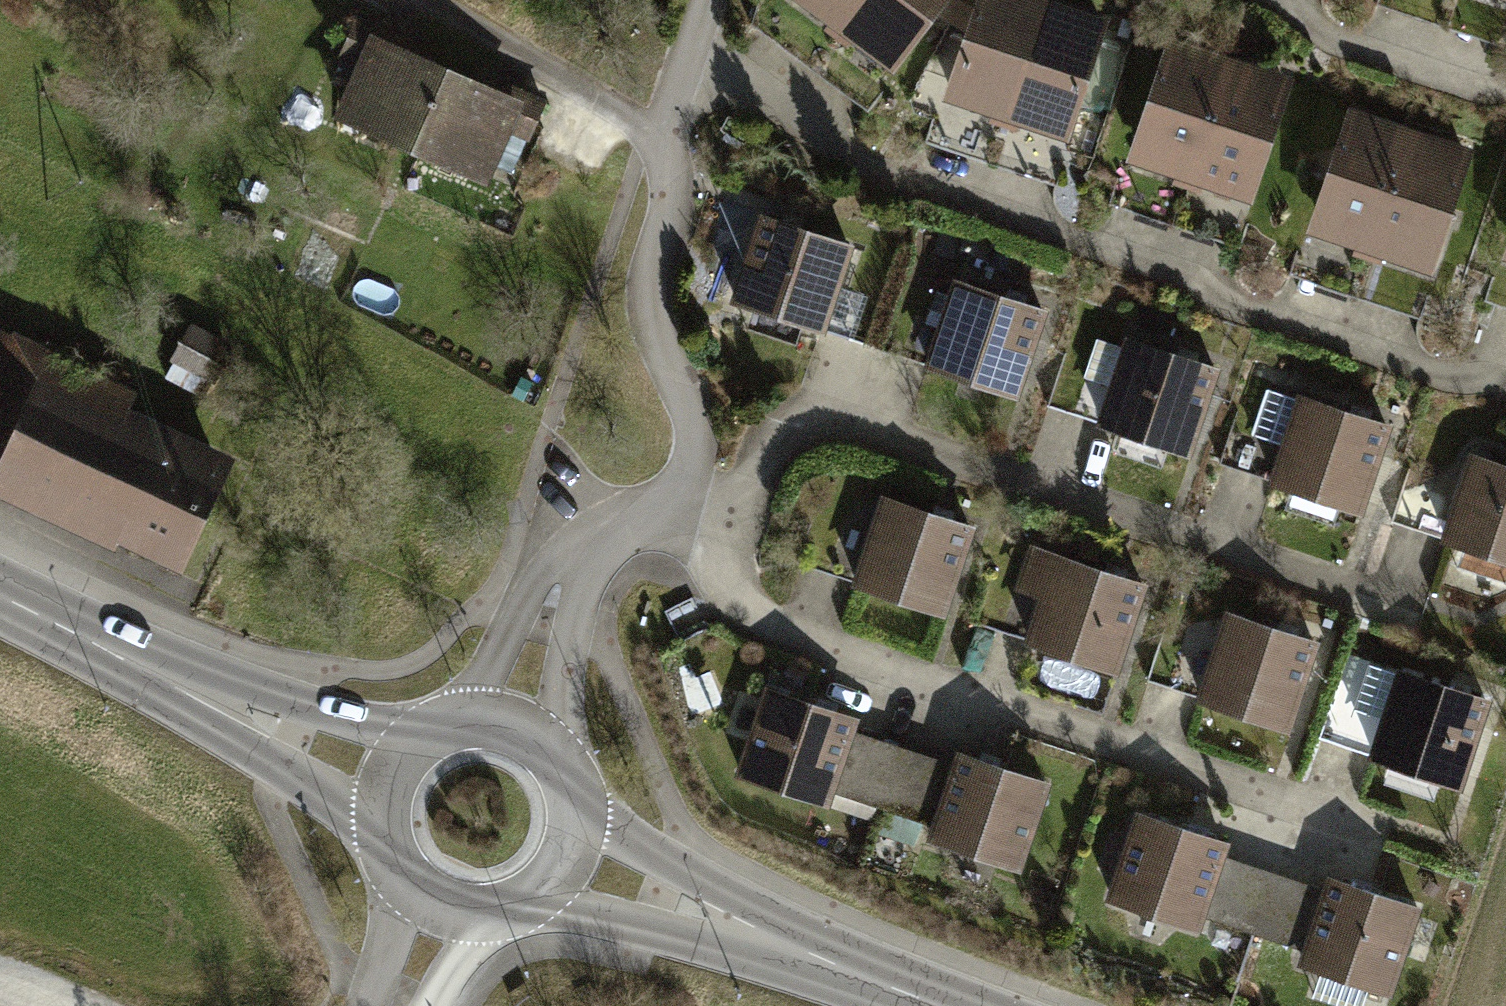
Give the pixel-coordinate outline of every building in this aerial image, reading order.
[(829,33),(852,0),(786,0),(784,4),(829,33)] [(829,33),(883,68),(927,0),(852,0),(829,33)] [(1000,126),(1029,1),(1023,0),(975,0),(946,112),(1000,126)] [(1086,16),(1029,1),(1000,126),(1054,140),(1086,16)] [(359,40),(408,60),(413,47),(346,18),(319,81),(338,89),(359,40)] [(320,127),(403,162),(439,75),(408,60),(359,40),(338,89),(320,127)] [(1117,168),(1178,187),(1214,68),(1156,49),(1117,168)] [(1284,90),(1214,68),(1178,187),(1246,209),(1284,90)] [(472,74),(467,86),(515,106),(500,140),(519,148),(538,102),(472,74)] [(467,86),(439,75),(403,162),(478,194),(500,140),(515,106),(467,86)] [(1303,239),(1369,255),(1399,139),(1333,123),(1303,239)] [(1464,156),(1399,139),(1369,255),(1435,272),(1464,156)] [(839,253),(745,223),(719,304),(813,334),(839,253)] [(1505,262),(1505,225),(1495,258),(1505,262)] [(1036,318),(942,284),(913,365),(1007,398),(1036,318)] [(210,337),(181,324),(164,362),(192,375),(210,337)] [(0,338),(0,511),(171,590),(229,464),(119,413),(127,396),(0,338)] [(1211,378),(1123,344),(1091,426),(1180,460),(1211,378)] [(1389,437),(1295,409),(1268,499),(1362,526),(1389,437)] [(1457,469),(1438,552),(1505,568),(1505,481),(1457,469)] [(965,539),(876,504),(841,592),(931,627),(965,539)] [(1129,595),(1038,567),(1013,649),(1103,677),(1129,595)] [(1311,647),(1218,617),(1188,710),(1281,740),(1311,647)] [(1487,707),(1394,676),(1364,768),(1456,798),(1487,707)] [(850,731),(751,700),(725,785),(824,815),(828,803),(847,742),(850,731)] [(947,773),(847,742),(828,803),(927,834),(947,773)] [(1040,789),(950,761),(947,773),(927,834),(924,844),(1014,872),(1040,789)] [(1222,844),(1126,814),(1095,913),(1191,943),(1197,925),(1216,862),(1222,844)] [(1312,892),(1216,862),(1197,925),(1293,955),(1312,892)] [(1417,909),(1317,878),(1312,892),(1293,955),(1287,972),(1387,1003),(1417,909)]
